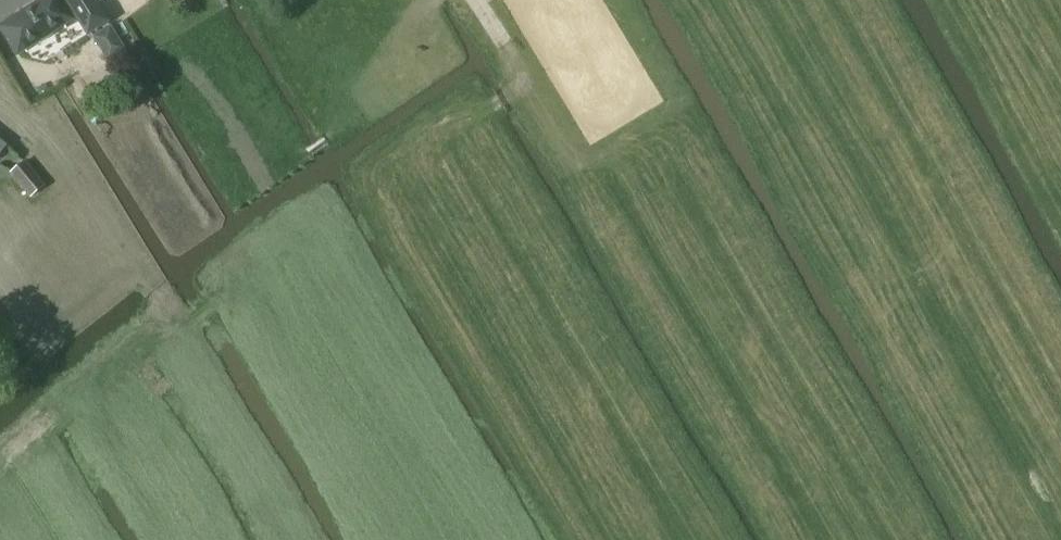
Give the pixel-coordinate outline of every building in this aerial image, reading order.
[(1,27),(18,54),(36,43),(40,44),(55,35),(55,30),(73,19),(72,18),(77,15),(89,33),(108,21),(94,0),(42,0),(1,27)] [(46,186),(26,161),(10,174),(31,198),(46,186)]
